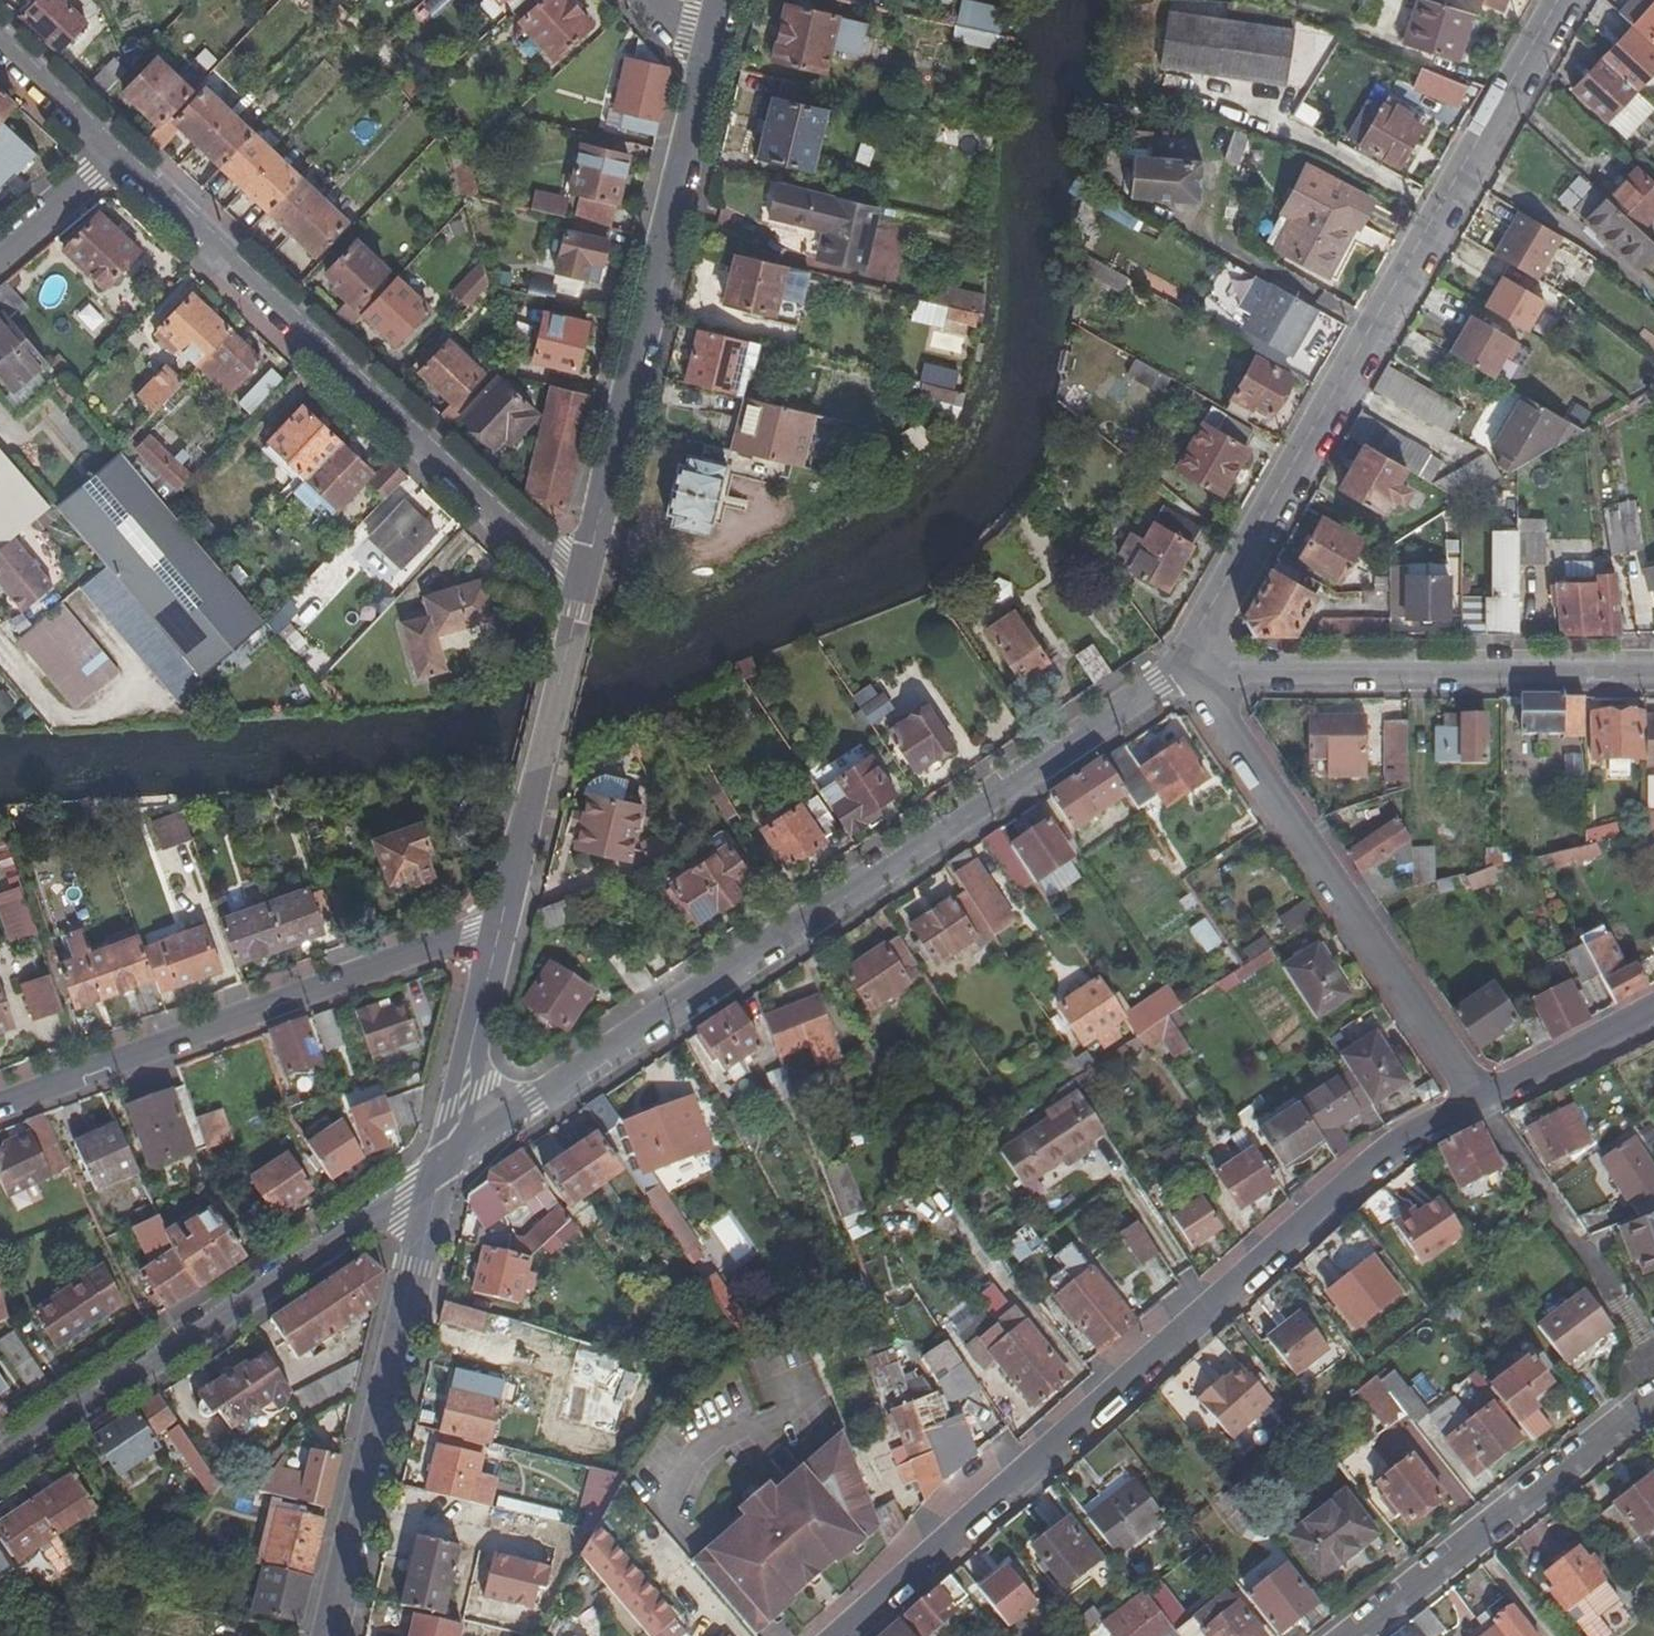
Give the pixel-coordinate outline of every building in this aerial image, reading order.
[(61,0),(37,0),(21,17),(46,40),(60,54),(87,25),(61,0)] [(275,3),(272,0),(265,0),(258,7),(266,13),(275,3)] [(511,9),(520,0),(503,0),(511,9)] [(511,9),(556,57),(592,24),(569,0),(520,0),(511,9)] [(1455,60),(1470,14),(1424,0),(1415,0),(1401,43),(1455,60)] [(1499,9),(1503,0),(1474,0),(1499,9)] [(1620,14),(1653,44),(1653,0),(1633,0),(1620,14)] [(839,18),(788,7),(775,60),(826,72),(832,46),(862,54),(869,26),(839,18)] [(973,10),(972,18),(955,14),(953,27),(999,38),(1004,17),(973,10)] [(1160,14),(1153,68),(1209,76),(1211,65),(1290,75),(1294,62),(1306,64),(1311,33),(1160,14)] [(953,27),(946,25),(943,37),(943,39),(1012,57),(1015,42),(999,38),(953,27)] [(1634,91),(1653,70),(1653,51),(1632,30),(1601,60),(1634,91)] [(241,35),(230,45),(233,48),(243,37),(241,35)] [(668,65),(642,37),(639,50),(637,58),(649,61),(668,65)] [(671,79),(668,65),(649,61),(637,58),(628,57),(616,108),(632,112),(629,128),(657,135),(663,111),(671,79)] [(125,92),(160,125),(168,117),(202,80),(195,74),(185,84),(157,58),(125,92)] [(1634,91),(1601,60),(1572,91),(1623,139),(1653,108),(1634,91)] [(106,97),(128,74),(113,62),(93,84),(106,97)] [(1452,110),(1463,86),(1428,71),(1417,94),(1452,110)] [(832,93),(784,81),(780,99),(775,99),(761,157),(814,170),(832,93)] [(168,117),(160,125),(148,137),(163,151),(164,151),(183,131),(197,145),(228,112),(204,90),(173,122),(168,117)] [(14,105),(0,91),(0,120),(14,105)] [(1399,109),(1397,114),(1369,102),(1348,140),(1360,147),(1356,153),(1371,162),(1375,156),(1398,169),(1421,129),(1406,120),(1409,115),(1399,109)] [(228,112),(197,145),(221,166),(251,134),(228,112)] [(0,120),(0,184),(11,173),(14,176),(35,154),(0,120)] [(986,130),(964,125),(960,141),(980,146),(986,130)] [(1114,156),(1124,157),(1137,157),(1138,133),(1116,132),(1114,156)] [(1217,162),(1232,167),(1241,137),(1227,133),(1217,162)] [(251,134),(221,166),(243,188),(274,156),(251,134)] [(582,145),(571,190),(581,193),(574,220),(610,229),(627,156),(582,145)] [(456,163),(464,193),(480,197),(475,171),(480,170),(475,146),(456,163)] [(274,156),(243,188),(267,210),(297,177),(274,156)] [(1192,160),(1137,157),(1124,157),(1121,195),(1190,199),(1192,160)] [(1276,210),(1260,240),(1271,246),(1323,274),(1352,223),(1358,226),(1369,206),(1298,168),(1276,210)] [(1636,170),(1608,199),(1640,230),(1649,220),(1653,224),(1653,188),(1636,170)] [(297,177),(267,210),(290,232),(321,199),(297,177)] [(822,256),(864,268),(880,207),(835,196),(777,182),(770,217),(809,227),(809,225),(828,230),(822,256)] [(1641,266),(1653,253),(1653,242),(1640,230),(1608,199),(1595,187),(1571,213),(1636,273),(1641,266)] [(531,188),(526,208),(564,216),(568,195),(531,188)] [(321,199),(290,232),(313,254),(344,221),(321,199)] [(1513,228),(1497,255),(1536,278),(1561,236),(1520,212),(1511,227),(1513,228)] [(66,253),(106,290),(140,253),(101,216),(66,253)] [(590,261),(602,263),(610,229),(574,220),(569,219),(556,271),(585,278),(590,261)] [(336,314),(349,326),(363,312),(371,303),(365,296),(387,273),(355,243),(327,273),(339,284),(334,288),(349,301),(336,314)] [(1641,266),(1653,278),(1653,253),(1641,266)] [(806,273),(735,256),(722,305),(771,317),(774,303),(796,308),(806,273)] [(1096,277),(1122,293),(1130,279),(1104,264),(1096,277)] [(473,272),(454,293),(468,306),(489,285),(473,272)] [(396,344),(430,308),(397,276),(371,303),(363,312),(396,344)] [(1253,316),(1271,284),(1257,276),(1239,308),(1253,316)] [(1502,276),(1484,306),(1526,331),(1544,300),(1502,276)] [(8,312),(16,322),(31,310),(7,281),(0,287),(0,303),(8,312)] [(1290,355),(1315,310),(1272,283),(1271,284),(1253,316),(1245,330),(1290,355)] [(489,285),(494,305),(511,309),(516,292),(489,285)] [(181,352),(200,370),(233,336),(195,299),(157,339),(176,356),(181,352)] [(72,316),(92,333),(103,319),(84,302),(72,316)] [(977,328),(978,315),(947,307),(944,320),(977,328)] [(16,322),(8,312),(0,319),(0,373),(16,391),(51,362),(16,322)] [(577,371),(589,323),(546,312),(534,361),(577,371)] [(1460,329),(1462,331),(1449,353),(1493,378),(1505,357),(1510,360),(1519,343),(1468,314),(1460,329)] [(1632,340),(1653,355),(1653,337),(1641,328),(1632,340)] [(745,339),(700,329),(686,384),(732,395),(745,339)] [(231,400),(265,366),(233,336),(200,370),(209,378),(231,400)] [(758,343),(745,339),(732,395),(740,397),(745,376),(749,376),(758,343)] [(451,423),(465,408),(473,399),(464,389),(482,371),(451,340),(422,370),(454,401),(442,414),(451,423)] [(1125,372),(1160,393),(1169,378),(1119,348),(1115,354),(1130,363),(1125,372)] [(1273,417),(1294,380),(1256,358),(1232,401),(1259,417),(1263,412),(1273,417)] [(1387,366),(1373,390),(1448,431),(1461,407),(1389,362),(1387,366)] [(530,366),(527,378),(527,380),(544,384),(547,370),(530,366)] [(209,378),(200,370),(183,388),(158,415),(166,423),(209,378)] [(973,375),(956,372),(953,390),(970,394),(973,375)] [(169,373),(142,400),(158,415),(183,388),(169,373)] [(256,395),(268,406),(285,388),(274,377),(256,395)] [(504,377),(471,414),(497,439),(507,430),(515,437),(539,411),(504,377)] [(536,503),(550,516),(565,513),(580,453),(594,397),(557,388),(528,495),(536,503)] [(953,390),(942,388),(939,399),(960,404),(970,394),(953,390)] [(1515,467),(1580,429),(1524,396),(1493,450),(1504,457),(1500,467),(1509,471),(1515,467)] [(810,438),(818,440),(824,417),(763,402),(749,399),(735,454),(795,469),(803,471),(810,438)] [(1241,447),(1250,430),(1213,409),(1176,473),(1220,497),(1247,451),(1241,447)] [(1361,412),(1347,435),(1363,444),(1406,469),(1430,482),(1440,465),(1427,457),(1431,451),(1361,412)] [(306,414),(273,449),(309,483),(343,448),(306,414)] [(138,465),(172,506),(198,479),(155,439),(143,451),(148,455),(138,465)] [(1403,504),(1408,495),(1411,491),(1397,484),(1406,469),(1363,444),(1339,487),(1382,512),(1390,497),(1403,504)] [(687,467),(680,466),(673,493),(719,504),(726,477),(779,490),(783,480),(791,482),(795,469),(735,454),(707,447),(703,461),(689,458),(687,467)] [(374,478),(343,448),(309,483),(296,497),(316,515),(324,507),(335,518),(374,478)] [(272,624),(226,570),(172,506),(138,465),(128,453),(58,510),(69,523),(76,530),(87,544),(109,569),(112,574),(204,681),(272,624)] [(1501,475),(1487,453),(1434,484),(1461,500),(1469,495),(1501,475)] [(2,548),(11,541),(51,506),(0,454),(0,546),(2,548)] [(390,501),(411,479),(401,469),(380,490),(390,501)] [(1065,506),(1043,482),(1038,486),(1057,510),(1065,506)] [(719,504),(673,493),(666,518),(673,519),(671,530),(711,540),(719,504)] [(1414,498),(1408,495),(1403,504),(1408,507),(1414,498)] [(1493,596),(1470,596),(1469,495),(1461,500),(1461,538),(1462,632),(1484,632),(1493,632),(1493,596)] [(1449,539),(1461,538),(1461,500),(1448,508),(1449,539)] [(441,537),(407,504),(375,538),(409,571),(441,537)] [(324,507),(316,515),(327,526),(335,518),(324,507)] [(1515,507),(1493,508),(1493,528),(1516,528),(1515,507)] [(1163,508),(1154,525),(1192,546),(1201,529),(1163,508)] [(1300,557),(1339,580),(1361,540),(1322,518),(1300,557)] [(1641,547),(1636,518),(1619,521),(1624,550),(1641,547)] [(1606,523),(1610,552),(1624,550),(1619,521),(1606,523)] [(68,537),(76,530),(69,523),(61,529),(68,537)] [(1138,553),(1128,569),(1166,591),(1192,546),(1154,525),(1146,538),(1136,533),(1128,547),(1138,553)] [(1516,632),(1516,528),(1493,528),(1493,596),(1493,632),(1516,632)] [(1543,565),(1543,537),(1526,537),(1526,565),(1543,565)] [(11,541),(2,548),(0,550),(0,588),(23,614),(52,588),(11,541)] [(76,553),(98,578),(109,569),(87,544),(76,553)] [(1596,572),(1595,563),(1564,566),(1566,582),(1558,582),(1564,631),(1602,631),(1596,572)] [(331,585),(334,589),(348,577),(338,567),(327,577),(318,567),(297,587),(312,602),(331,585)] [(1618,614),(1614,568),(1596,572),(1602,631),(1619,631),(1620,631),(1619,620),(1623,620),(1623,614),(1618,614)] [(1257,593),(1241,620),(1251,634),(1291,634),(1314,595),(1270,569),(1257,593)] [(185,703),(207,685),(204,681),(112,574),(91,592),(185,703)] [(1391,590),(1391,617),(1447,616),(1446,575),(1390,576),(1391,590)] [(1390,576),(1376,577),(1376,591),(1391,590),(1390,576)] [(991,601),(1010,596),(1006,578),(986,582),(991,601)] [(428,600),(432,618),(405,626),(420,679),(448,671),(439,638),(498,622),(488,584),(428,600)] [(121,673),(65,606),(19,645),(76,712),(121,673)] [(1045,660),(1012,613),(987,630),(1019,678),(1045,660)] [(1392,628),(1392,624),(1382,625),(1375,616),(1325,617),(1318,624),(1317,634),(1327,634),(1392,633),(1392,628)] [(1091,644),(1074,654),(1095,685),(1111,674),(1091,644)] [(0,693),(0,714),(2,716),(16,706),(5,690),(0,693)] [(869,724),(892,709),(881,693),(859,708),(869,724)] [(1520,736),(1584,735),(1583,698),(1541,698),(1521,698),(1520,736)] [(952,746),(926,706),(888,730),(914,769),(952,746)] [(1645,760),(1644,713),(1592,714),(1592,761),(1645,760)] [(1646,765),(1653,765),(1653,713),(1644,713),(1645,760),(1646,765)] [(1484,716),(1461,716),(1461,726),(1434,726),(1436,752),(1461,752),(1461,764),(1484,765),(1484,716)] [(1363,779),(1363,718),(1305,719),(1306,759),(1324,759),(1324,779),(1363,779)] [(1383,723),(1383,763),(1391,763),(1395,763),(1395,776),(1407,776),(1406,723),(1383,723)] [(1139,771),(1156,797),(1164,807),(1205,780),(1180,744),(1139,771)] [(1585,778),(1584,744),(1571,744),(1571,778),(1585,778)] [(1125,795),(1135,811),(1156,797),(1139,771),(1121,745),(1101,759),(1125,795)] [(826,803),(847,834),(866,822),(862,815),(891,795),(866,758),(836,778),(845,790),(826,803)] [(1072,832),(1125,795),(1101,759),(1073,777),(1047,795),(1072,832)] [(1391,763),(1391,795),(1407,790),(1407,776),(1395,776),(1395,763),(1391,763)] [(1646,809),(1653,808),(1653,776),(1645,776),(1646,809)] [(579,828),(574,846),(627,860),(641,808),(616,802),(621,783),(600,777),(593,783),(586,789),(584,793),(588,794),(582,814),(579,828)] [(280,804),(293,800),(291,791),(276,792),(280,804)] [(785,865),(839,830),(813,792),(760,826),(785,865)] [(90,955),(139,937),(88,802),(54,804),(92,926),(82,929),(90,955)] [(568,810),(565,824),(579,828),(582,814),(568,810)] [(1644,830),(1653,830),(1653,810),(1645,810),(1644,830)] [(189,831),(183,816),(153,826),(159,842),(189,831)] [(1016,860),(1032,883),(1070,857),(1042,816),(1003,841),(1016,860)] [(1398,879),(1383,882),(1370,862),(1388,850),(1408,836),(1395,818),(1344,855),(1348,860),(1374,899),(1399,893),(1398,879)] [(1636,833),(1635,820),(1585,831),(1585,846),(1595,843),(1636,833)] [(1157,843),(1143,822),(1134,828),(1148,849),(1157,843)] [(429,846),(421,825),(376,841),(390,881),(409,874),(412,882),(432,874),(423,848),(429,846)] [(1016,860),(1003,841),(996,829),(979,841),(999,870),(1016,860)] [(1408,848),(1408,836),(1388,850),(1388,866),(1408,865),(1408,848)] [(0,843),(0,853),(8,851),(8,847),(6,844),(3,842),(2,842),(0,843)] [(1571,856),(1572,862),(1601,854),(1595,843),(1585,846),(1537,858),(1541,865),(1571,856)] [(727,845),(668,883),(670,887),(692,920),(693,923),(738,894),(730,882),(745,873),(727,845)] [(1432,885),(1432,848),(1408,848),(1408,865),(1408,890),(1432,885)] [(1492,869),(1502,867),(1502,848),(1483,848),(1483,872),(1492,869)] [(8,851),(0,853),(0,859),(15,906),(9,907),(20,939),(37,933),(30,912),(8,851)] [(991,935),(995,941),(1014,928),(963,852),(943,866),(961,891),(991,935)] [(1464,876),(1471,889),(1496,883),(1492,869),(1483,872),(1464,876)] [(1457,878),(1465,895),(1473,892),(1471,889),(1464,876),(1457,878)] [(1438,895),(1454,891),(1451,880),(1435,884),(1438,895)] [(353,916),(342,886),(323,891),(333,923),(353,916)] [(692,920),(670,887),(664,891),(685,924),(692,920)] [(290,943),(291,945),(322,934),(320,927),(333,923),(323,891),(310,896),(308,892),(275,903),(290,943)] [(991,935),(961,891),(908,927),(917,940),(911,944),(917,954),(924,950),(933,964),(971,938),(976,945),(991,935)] [(222,922),(229,919),(222,899),(215,902),(219,916),(222,922)] [(538,909),(532,937),(580,919),(566,899),(538,909)] [(275,903),(229,919),(222,922),(236,963),(290,943),(275,903)] [(1246,962),(1266,948),(1318,914),(1311,903),(1239,952),(1246,962)] [(1204,954),(1221,942),(1203,917),(1186,928),(1204,954)] [(155,978),(159,991),(219,969),(204,926),(143,948),(155,978)] [(67,942),(73,960),(59,965),(73,1008),(104,997),(90,955),(82,929),(73,932),(75,940),(67,942)] [(1621,974),(1598,929),(1579,939),(1583,947),(1598,976),(1613,1006),(1630,998),(1643,990),(1632,969),(1621,974)] [(143,948),(139,937),(90,955),(104,997),(155,978),(143,948)] [(913,964),(895,937),(841,973),(866,1011),(911,981),(904,970),(913,964)] [(1347,996),(1314,947),(1280,969),(1312,1018),(1347,996)] [(1567,956),(1581,984),(1598,976),(1583,947),(1567,956)] [(1225,993),(1274,960),(1266,948),(1246,962),(1240,966),(1217,981),(1225,993)] [(524,1004),(565,1031),(591,993),(550,965),(525,1002),(524,1004)] [(63,1008),(52,975),(22,986),(34,1019),(63,1008)] [(1124,1017),(1098,979),(1057,1006),(1083,1045),(1097,1035),(1104,1046),(1119,1037),(1112,1025),(1124,1017)] [(1532,1004),(1537,1014),(1550,1040),(1586,1021),(1568,985),(1532,1004)] [(1518,1023),(1494,988),(1455,1016),(1477,1049),(1518,1023)] [(0,994),(0,1032),(12,1028),(0,994)] [(838,1055),(815,998),(763,1020),(777,1055),(808,1044),(816,1064),(838,1055)] [(380,1010),(377,1003),(353,1012),(370,1059),(416,1042),(403,1002),(380,1010)] [(714,1020),(740,1059),(757,1047),(732,1008),(714,1020)] [(1167,1014),(1175,1027),(1183,1021),(1175,1009),(1167,1014)] [(323,1050),(340,1044),(329,1011),(311,1017),(323,1050)] [(1193,1055),(1175,1027),(1167,1014),(1136,1034),(1147,1050),(1164,1040),(1179,1064),(1193,1055)] [(1550,1040),(1537,1014),(1523,1020),(1523,1028),(1534,1049),(1550,1040)] [(283,1074),(320,1061),(305,1020),(281,1028),(268,1033),(283,1074)] [(717,1074),(740,1059),(714,1020),(698,1031),(696,1032),(717,1074)] [(1077,1049),(1062,1026),(1055,1031),(1071,1053),(1077,1049)] [(1403,1082),(1372,1034),(1336,1056),(1340,1062),(1347,1073),(1368,1104),(1403,1082)] [(1653,1066),(1653,1038),(1651,1040),(1643,1044),(1653,1066)] [(182,1088),(184,1095),(201,1088),(191,1061),(174,1067),(182,1088)] [(793,1095),(782,1068),(768,1073),(779,1101),(793,1095)] [(1368,1104),(1347,1073),(1298,1107),(1300,1110),(1322,1144),(1333,1162),(1347,1151),(1333,1128),(1368,1104)] [(420,1102),(424,1086),(384,1100),(393,1128),(416,1121),(420,1102)] [(184,1095),(182,1088),(129,1107),(152,1168),(204,1149),(193,1120),(184,1095)] [(1000,1151),(1022,1185),(1061,1159),(1070,1153),(1075,1159),(1092,1148),(1088,1141),(1103,1132),(1077,1091),(1044,1114),(1048,1119),(1000,1151)] [(582,1109),(630,1177),(711,1147),(693,1097),(623,1123),(617,1121),(600,1097),(582,1109)] [(350,1112),(365,1152),(397,1140),(393,1128),(384,1100),(350,1112)] [(1523,1103),(1508,1110),(1519,1132),(1534,1125),(1523,1103)] [(232,1142),(220,1110),(193,1120),(204,1149),(204,1151),(232,1142)] [(1322,1144),(1300,1110),(1261,1135),(1282,1171),(1307,1157),(1322,1144)] [(1591,1143),(1576,1114),(1536,1135),(1551,1164),(1591,1143)] [(58,1147),(41,1115),(23,1121),(29,1133),(0,1148),(0,1186),(8,1201),(52,1178),(40,1156),(58,1147)] [(351,1160),(363,1152),(342,1123),(308,1146),(330,1175),(351,1160)] [(1450,1143),(1439,1149),(1459,1190),(1500,1168),(1479,1127),(1450,1143)] [(136,1175),(116,1129),(73,1146),(93,1193),(136,1175)] [(568,1155),(593,1188),(617,1172),(592,1139),(568,1155)] [(1628,1139),(1599,1160),(1639,1216),(1653,1209),(1653,1175),(1628,1139)] [(58,1147),(40,1156),(52,1178),(69,1169),(58,1147)] [(1277,1186),(1254,1149),(1216,1173),(1240,1209),(1277,1186)] [(307,1186),(285,1153),(246,1178),(269,1212),(307,1186)] [(528,1259),(567,1222),(516,1153),(494,1168),(487,1173),(486,1182),(468,1197),(483,1227),(491,1228),(535,1196),(550,1216),(525,1241),(481,1230),(476,1247),(486,1249),(528,1259)] [(1075,1159),(1070,1153),(1061,1159),(1066,1166),(1075,1159)] [(593,1188),(568,1155),(540,1174),(564,1207),(593,1188)] [(849,1232),(869,1218),(847,1162),(824,1171),(849,1232)] [(644,1196),(685,1255),(699,1246),(656,1187),(644,1196)] [(1219,1229),(1201,1201),(1171,1218),(1191,1247),(1219,1229)] [(1466,1242),(1442,1206),(1420,1221),(1397,1236),(1421,1272),(1466,1242)] [(177,1228),(169,1233),(201,1286),(232,1264),(246,1255),(212,1210),(199,1218),(194,1211),(182,1220),(187,1226),(184,1229),(191,1238),(186,1240),(177,1228)] [(169,1233),(157,1212),(132,1226),(154,1266),(141,1273),(153,1295),(149,1297),(155,1309),(160,1306),(163,1311),(174,1304),(201,1286),(169,1233)] [(1619,1226),(1626,1244),(1632,1241),(1644,1272),(1653,1268),(1653,1213),(1619,1226)] [(1397,1236),(1420,1221),(1416,1215),(1393,1230),(1397,1236)] [(734,1262),(752,1250),(728,1216),(710,1228),(734,1262)] [(1004,1237),(1018,1258),(1043,1241),(1041,1238),(1028,1220),(1004,1237)] [(1119,1233),(1139,1265),(1156,1255),(1136,1222),(1119,1233)] [(1132,1325),(1071,1242),(1053,1255),(1062,1268),(1115,1339),(1132,1325)] [(475,1295),(518,1305),(528,1259),(486,1249),(475,1295)] [(307,1294),(268,1319),(295,1359),(373,1307),(382,1271),(361,1258),(307,1294)] [(1326,1295),(1354,1329),(1397,1295),(1370,1261),(1326,1295)] [(103,1264),(85,1276),(36,1310),(60,1344),(123,1302),(103,1264)] [(1115,1339),(1062,1268),(1047,1279),(1057,1295),(1056,1296),(1097,1354),(1115,1339)] [(705,1282),(738,1330),(748,1324),(714,1276),(705,1282)] [(843,1294),(848,1305),(873,1296),(869,1284),(843,1294)] [(1611,1325),(1583,1289),(1536,1324),(1564,1360),(1611,1325)] [(443,1302),(453,1305),(456,1293),(446,1290),(443,1302)] [(833,1310),(848,1305),(843,1294),(827,1299),(833,1310)] [(438,1322),(480,1333),(486,1314),(453,1305),(443,1302),(438,1322)] [(1051,1321),(1043,1311),(1027,1322),(1035,1332),(1051,1321)] [(1291,1375),(1325,1348),(1295,1311),(1261,1338),(1291,1375)] [(1035,1332),(1027,1322),(1022,1315),(1003,1329),(1053,1391),(1071,1377),(1035,1332)] [(999,1360),(1035,1405),(1053,1391),(1003,1329),(999,1324),(971,1346),(988,1368),(999,1360)] [(53,1386),(16,1335),(1,1346),(37,1397),(53,1386)] [(449,1339),(445,1351),(476,1361),(479,1349),(449,1339)] [(691,1361),(679,1346),(665,1355),(675,1368),(691,1361)] [(274,1412),(281,1408),(287,1393),(263,1355),(246,1367),(243,1363),(196,1393),(200,1401),(194,1405),(197,1411),(209,1404),(225,1430),(267,1402),(274,1412)] [(1529,1356),(1490,1387),(1532,1439),(1549,1426),(1524,1394),(1546,1377),(1529,1356)] [(287,1393),(301,1421),(351,1399),(360,1360),(287,1393)] [(983,1386),(968,1362),(942,1381),(953,1399),(966,1398),(983,1386)] [(902,1404),(904,1403),(914,1399),(907,1381),(900,1365),(888,1369),(902,1404)] [(1194,1401),(1230,1441),(1271,1404),(1238,1368),(1222,1382),(1219,1379),(1194,1401)] [(440,1433),(489,1446),(504,1383),(454,1372),(440,1433)] [(1404,1414),(1412,1424),(1424,1412),(1391,1372),(1385,1377),(1381,1373),(1375,1378),(1404,1414)] [(946,1483),(965,1466),(960,1454),(948,1423),(927,1373),(907,1381),(914,1399),(946,1483)] [(1384,1429),(1404,1414),(1375,1378),(1373,1377),(1355,1392),(1382,1427),(1384,1429)] [(166,1435),(181,1459),(192,1453),(156,1396),(106,1429),(91,1439),(115,1476),(156,1450),(153,1444),(166,1435)] [(914,1399),(904,1403),(907,1409),(893,1414),(907,1450),(892,1456),(905,1486),(919,1481),(928,1503),(946,1483),(914,1399)] [(1519,1438),(1492,1403),(1444,1440),(1471,1476),(1519,1438)] [(1427,1420),(1441,1435),(1455,1422),(1441,1407),(1427,1420)] [(948,1423),(960,1454),(969,1449),(957,1420),(948,1423)] [(1371,1440),(1365,1432),(1348,1445),(1354,1453),(1371,1440)] [(310,1451),(303,1479),(269,1473),(254,1496),(324,1509),(339,1449),(342,1436),(331,1433),(326,1454),(310,1451)] [(877,1517),(844,1437),(832,1447),(837,1455),(822,1467),(817,1459),(792,1480),(796,1485),(782,1496),(778,1492),(770,1483),(739,1508),(747,1518),(751,1523),(737,1534),(734,1529),(694,1562),(755,1634),(792,1603),(784,1592),(798,1580),(815,1566),(831,1553),(839,1563),(868,1539),(863,1532),(878,1519),(877,1517)] [(822,1467),(837,1455),(832,1447),(817,1459),(822,1467)] [(425,1492),(479,1505),(484,1484),(475,1481),(480,1459),(435,1449),(425,1492)] [(1440,1497),(1407,1457),(1373,1483),(1382,1494),(1378,1498),(1388,1511),(1393,1508),(1406,1524),(1440,1497)] [(628,1476),(604,1469),(602,1475),(625,1481),(628,1476)] [(592,1495),(583,1530),(594,1533),(596,1529),(625,1481),(602,1475),(595,1473),(590,1492),(592,1495)] [(31,1502),(53,1537),(93,1511),(71,1477),(31,1502)] [(782,1496),(796,1485),(792,1480),(778,1492),(782,1496)] [(1627,1554),(1642,1543),(1653,1533),(1653,1482),(1652,1480),(1601,1520),(1627,1554)] [(1113,1558),(1159,1521),(1131,1485),(1083,1521),(1113,1558)] [(1374,1534),(1342,1492),(1284,1538),(1317,1579),(1374,1534)] [(554,1521),(556,1511),(497,1497),(494,1507),(554,1521)] [(14,1561),(36,1547),(51,1571),(68,1560),(53,1537),(31,1502),(0,1522),(0,1539),(14,1561)] [(907,1527),(898,1507),(877,1517),(878,1519),(881,1528),(889,1547),(907,1527)] [(322,1518),(277,1509),(262,1568),(308,1577),(315,1546),(322,1518)] [(737,1534),(751,1523),(747,1518),(734,1529),(737,1534)] [(1029,1547),(1062,1589),(1098,1560),(1065,1518),(1029,1547)] [(863,1532),(868,1539),(881,1528),(878,1519),(863,1532)] [(649,1635),(688,1635),(672,1619),(674,1617),(596,1529),(594,1533),(580,1557),(649,1635)] [(1259,1537),(1274,1557),(1279,1553),(1264,1533),(1259,1537)] [(461,1546),(417,1535),(399,1607),(444,1617),(461,1546)] [(1627,1554),(1640,1570),(1653,1559),(1642,1543),(1627,1554)] [(1583,1635),(1609,1635),(1596,1620),(1617,1603),(1596,1576),(1602,1572),(1592,1559),(1586,1563),(1575,1548),(1564,1557),(1559,1562),(1553,1567),(1542,1576),(1553,1589),(1549,1592),(1583,1635)] [(823,1577),(839,1563),(831,1553),(815,1566),(820,1573),(823,1577)] [(483,1597),(533,1609),(538,1588),(545,1589),(551,1567),(523,1561),(522,1563),(511,1560),(511,1558),(493,1554),(483,1597)] [(1564,1557),(1562,1554),(1550,1564),(1553,1567),(1559,1562),(1564,1557)] [(512,1555),(511,1558),(511,1560),(522,1563),(523,1561),(524,1558),(512,1555)] [(11,1573),(0,1556),(0,1580),(11,1573)] [(798,1580),(804,1587),(820,1573),(815,1566),(798,1580)] [(1243,1598),(1273,1635),(1313,1605),(1283,1567),(1243,1598)] [(302,1604),(308,1577),(262,1568),(252,1611),(298,1620),(302,1604)] [(972,1589),(975,1593),(999,1574),(995,1570),(972,1589)] [(975,1593),(1005,1631),(1034,1608),(1004,1570),(999,1574),(975,1593)] [(956,1609),(965,1602),(946,1579),(922,1601),(904,1617),(920,1635),(932,1635),(933,1634),(935,1635),(937,1635),(949,1627),(946,1624),(959,1613),(956,1609)] [(804,1587),(798,1580),(784,1592),(792,1603),(807,1590),(804,1587)] [(1155,1611),(1168,1602),(1155,1585),(1142,1595),(1155,1611)] [(1201,1635),(1259,1635),(1224,1591),(1188,1620),(1201,1635)] [(1141,1593),(1100,1625),(1109,1635),(1159,1635),(1169,1629),(1155,1611),(1142,1595),(1141,1593)] [(152,1605),(138,1603),(132,1612),(150,1615),(152,1605)] [(1512,1608),(1493,1623),(1497,1628),(1503,1635),(1533,1635),(1512,1608)] [(1440,1635),(1421,1611),(1409,1621),(1420,1635),(1438,1635),(1440,1635)] [(461,1626),(414,1615),(409,1635),(459,1635),(461,1626)] [(898,1622),(883,1635),(909,1635),(898,1622)]
